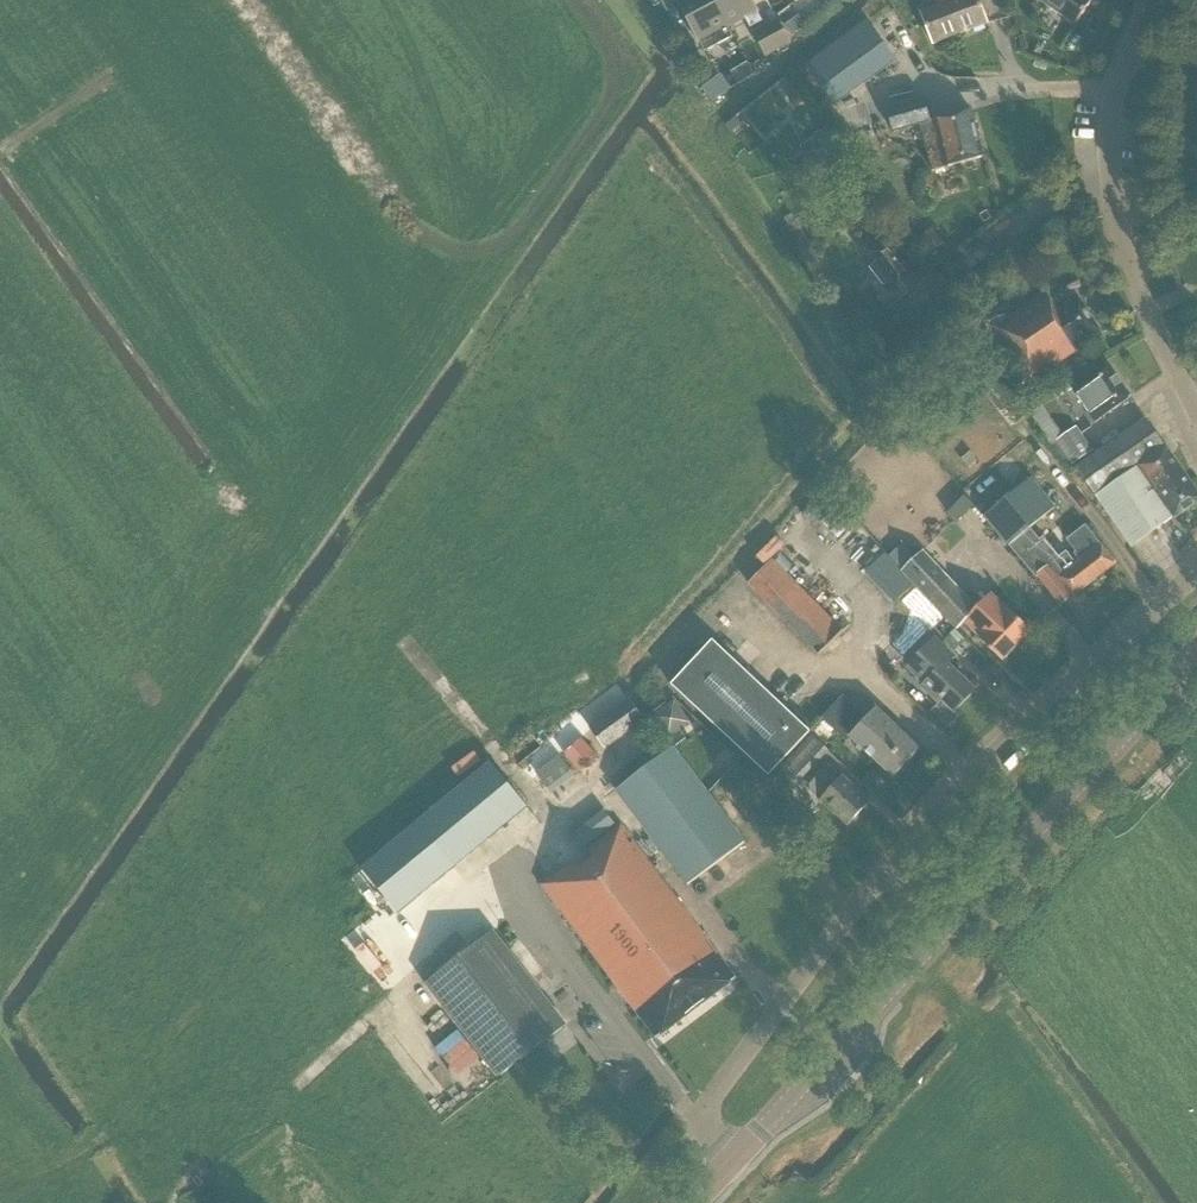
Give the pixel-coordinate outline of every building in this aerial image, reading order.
[(734,37),(729,27),(715,0),(677,0),(700,43),(700,42),(706,52),(734,37)] [(729,27),(746,18),(751,28),(763,22),(758,12),(752,0),(715,0),(729,27)] [(939,6),(922,13),(934,45),(961,34),(948,0),(936,0),(939,6)] [(961,34),(988,24),(979,0),(948,0),(961,34)] [(1076,25),(1093,0),(1039,0),(1076,25)] [(792,44),(779,20),(753,33),(766,58),(792,44)] [(868,22),(807,67),(835,105),(896,61),(868,22)] [(699,86),(713,104),(733,88),(720,71),(699,86)] [(972,110),(920,125),(933,172),(985,157),(972,110)] [(841,179),(836,162),(840,161),(836,147),(805,155),(813,186),(820,184),(824,200),(841,196),(837,180),(841,179)] [(1079,298),(1059,312),(1047,294),(996,328),(1031,382),(1103,334),(1079,298)] [(1095,422),(1110,412),(1110,413),(1131,398),(1108,364),(1087,379),(1072,389),(1095,422)] [(1139,388),(1144,400),(1162,392),(1157,381),(1139,388)] [(1049,439),(1063,429),(1046,402),(1031,412),(1049,439)] [(977,446),(965,456),(979,472),(1018,438),(996,413),(969,437),(977,446)] [(1056,443),(1073,467),(1095,452),(1082,434),(1092,428),(1087,421),(1056,443)] [(1165,449),(1146,421),(1077,470),(1132,548),(1175,517),(1176,518),(1196,504),(1196,491),(1167,448),(1165,449)] [(1032,478),(985,517),(1010,546),(1056,507),(1032,478)] [(962,517),(976,498),(965,490),(950,509),(962,517)] [(800,522),(791,532),(807,546),(816,536),(800,522)] [(1095,580),(1116,564),(1087,525),(1067,540),(1077,553),(1075,554),(1095,580)] [(1038,576),(1061,606),(1095,580),(1075,554),(1071,557),(1067,552),(1060,558),(1044,538),(1041,541),(1032,529),(1010,547),(1037,578),(1038,576)] [(866,538),(861,555),(875,559),(880,542),(866,538)] [(981,640),(1003,662),(1032,632),(1009,610),(1009,611),(991,595),(977,609),(923,552),(902,572),(958,630),(966,623),(975,632),(983,639),(981,640)] [(749,584),(819,656),(844,632),(773,560),(749,584)] [(902,635),(876,662),(888,674),(915,646),(902,635)] [(955,658),(935,640),(910,666),(927,683),(923,687),(941,703),(943,700),(956,713),(975,692),(948,666),(955,658)] [(769,777),(811,732),(713,641),(672,685),(769,777)] [(674,694),(651,713),(672,739),(696,719),(674,694)] [(847,742),(851,738),(894,778),(920,750),(876,709),(867,718),(844,696),(822,719),(847,742)] [(643,720),(630,702),(592,729),(606,748),(643,720)] [(811,734),(779,766),(795,780),(812,761),(817,766),(829,751),(811,734)] [(726,739),(706,753),(725,781),(745,767),(726,739)] [(743,843),(673,749),(616,791),(687,886),(743,843)] [(528,808),(490,763),(361,869),(399,915),(528,808)] [(828,793),(822,800),(849,825),(870,804),(843,778),(840,781),(826,769),(815,781),(828,793)] [(737,980),(627,831),(606,846),(602,842),(543,886),(657,1039),(737,980)] [(498,1080),(567,1026),(494,932),(424,986),(498,1080)]
